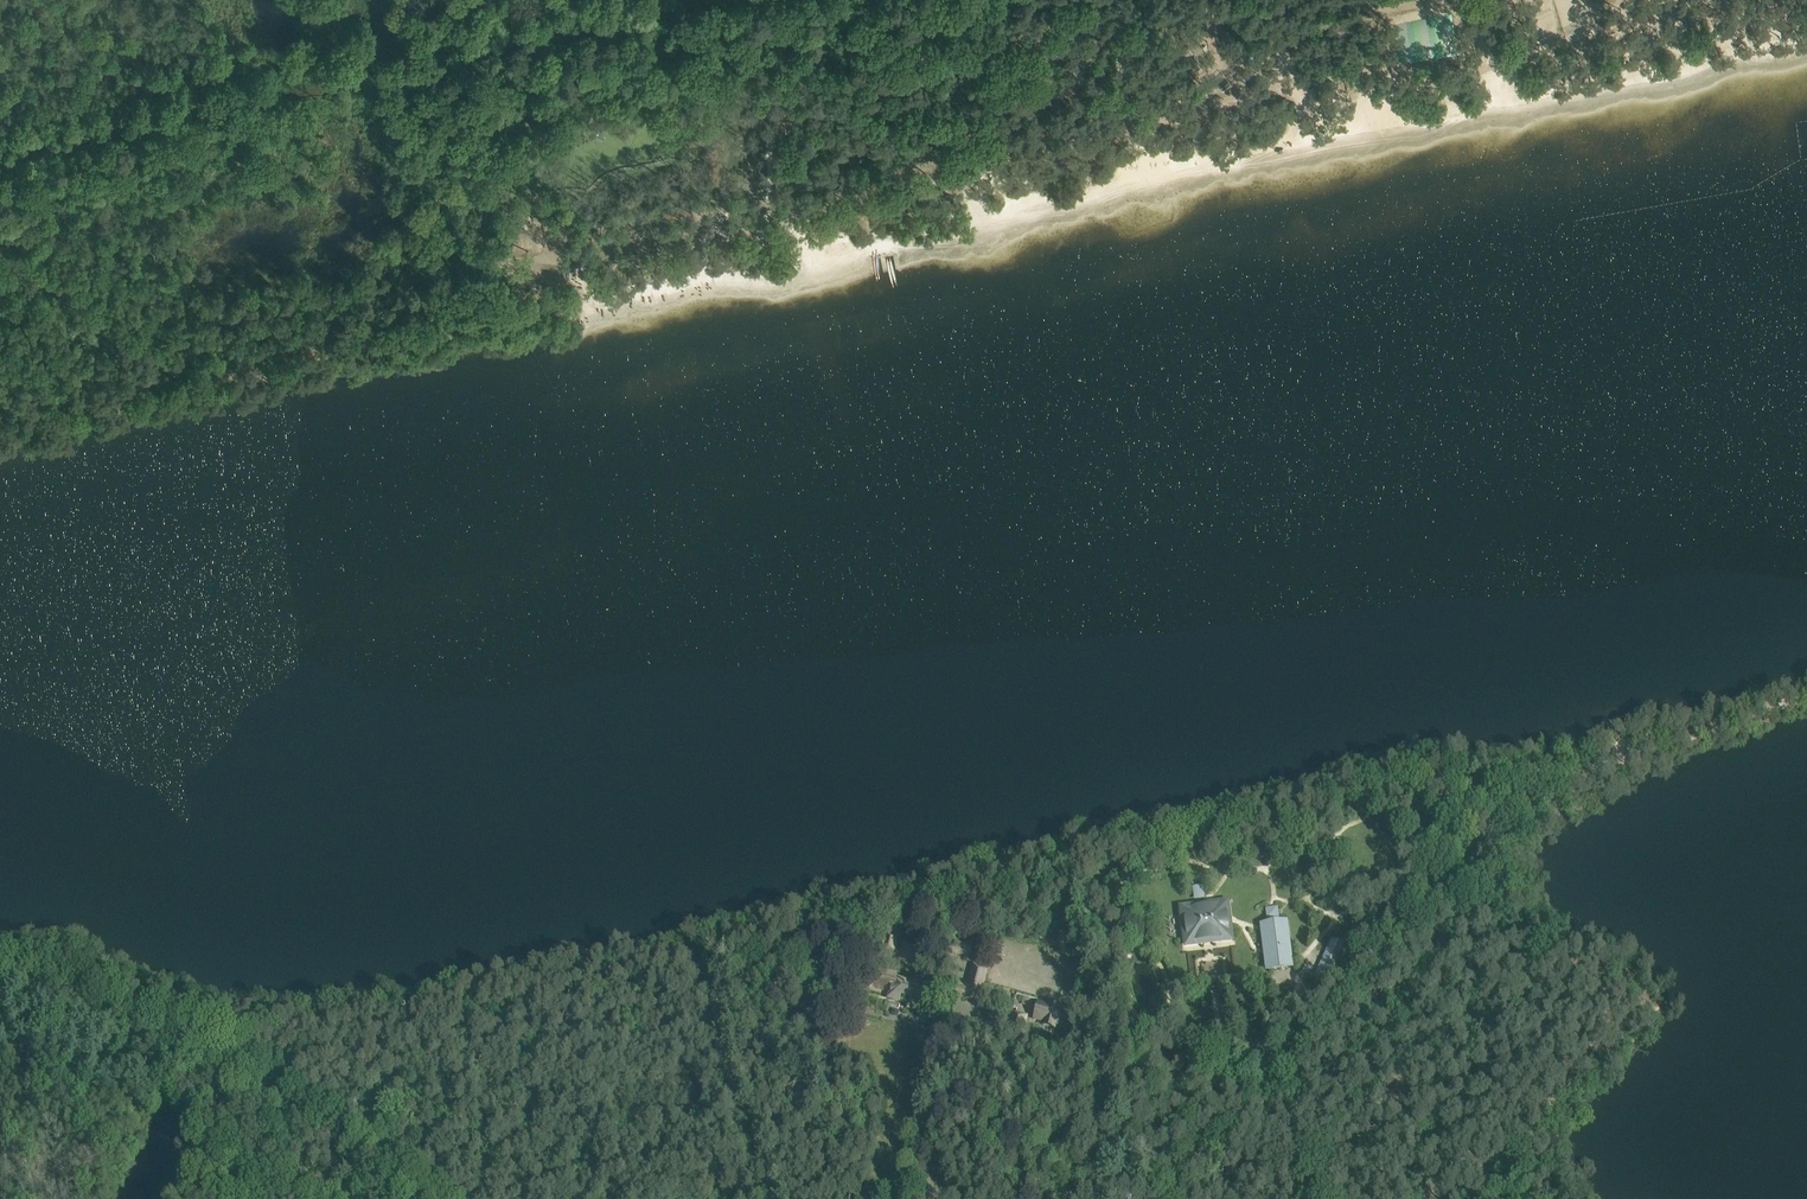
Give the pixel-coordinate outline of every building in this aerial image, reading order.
[(1367,19),(1379,0),(1358,0),(1358,1),(1365,5),(1359,15),(1367,19)] [(1674,17),(1675,25),(1676,26),(1680,26),(1681,24),(1685,23),(1687,25),(1691,24),(1692,23),(1691,16),(1690,15),(1687,15),(1685,16),(1680,17),(1679,15),(1675,16),(1674,17)] [(1195,126),(1189,128),(1194,142),(1200,140),(1195,126)] [(933,201),(929,207),(935,210),(939,205),(933,201)] [(917,210),(923,214),(926,208),(920,204),(917,210)] [(1192,887),(1194,900),(1205,899),(1203,886),(1192,887)] [(980,898),(967,902),(974,925),(987,921),(980,898)] [(1227,901),(1181,906),(1184,931),(1186,942),(1186,945),(1202,943),(1202,941),(1201,939),(1215,937),(1215,939),(1216,941),(1231,939),(1231,937),(1230,925),(1227,901)] [(1265,908),(1266,918),(1278,916),(1277,906),(1265,908)] [(1288,921),(1259,925),(1265,973),(1294,969),(1288,921)] [(885,933),(902,937),(905,926),(888,922),(885,933)] [(1330,939),(1312,979),(1326,985),(1344,945),(1330,939)] [(967,983),(963,998),(979,1002),(980,1002),(984,986),(989,967),(972,963),(968,978),(967,983)] [(874,966),(868,988),(890,994),(889,998),(909,1003),(908,1008),(925,1012),(929,997),(943,1001),(948,983),(940,981),(937,990),(897,979),(897,972),(874,966)] [(1038,1001),(1033,1021),(1042,1023),(1041,1027),(1057,1031),(1058,1027),(1066,1029),(1071,1010),(1063,1008),(1063,1007),(1048,1003),(1047,1004),(1038,1001)] [(1005,1015),(1000,1032),(1016,1036),(1020,1019),(1005,1015)]
